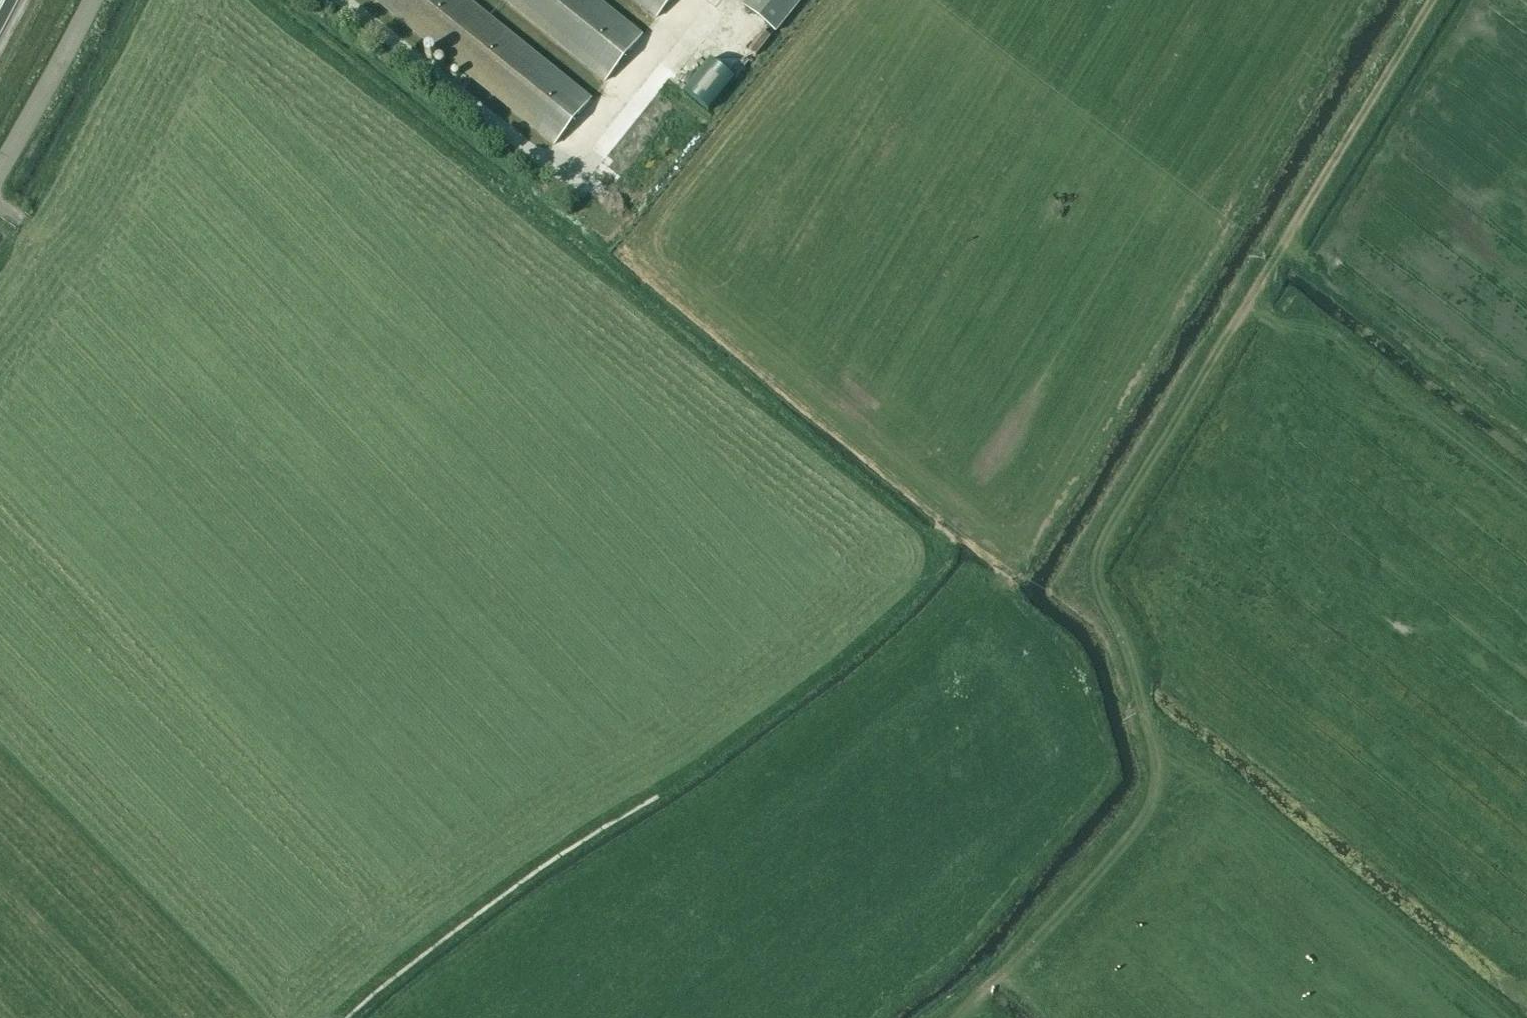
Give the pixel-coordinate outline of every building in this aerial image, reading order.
[(554,144),(591,98),(469,0),(375,0),(554,144)] [(604,82),(642,34),(600,0),(503,0),(604,82)] [(656,18),(670,0),(634,0),(656,18)] [(802,0),(746,0),(742,5),(775,32),(802,0)]
